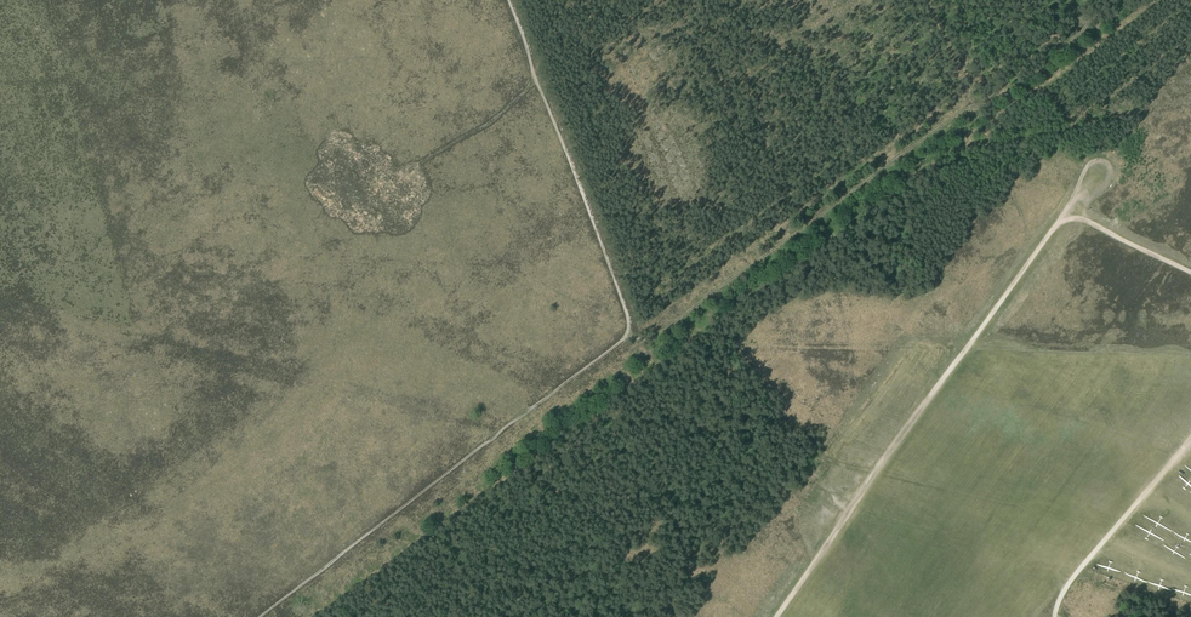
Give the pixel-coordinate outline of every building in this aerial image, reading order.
[(903,350),(911,357),(914,354),(906,347),(903,350)] [(905,367),(907,364),(896,357),(894,360),(905,367)] [(890,365),(888,367),(898,375),(900,372),(890,365)] [(861,403),(859,406),(871,414),(873,411),(861,403)]
